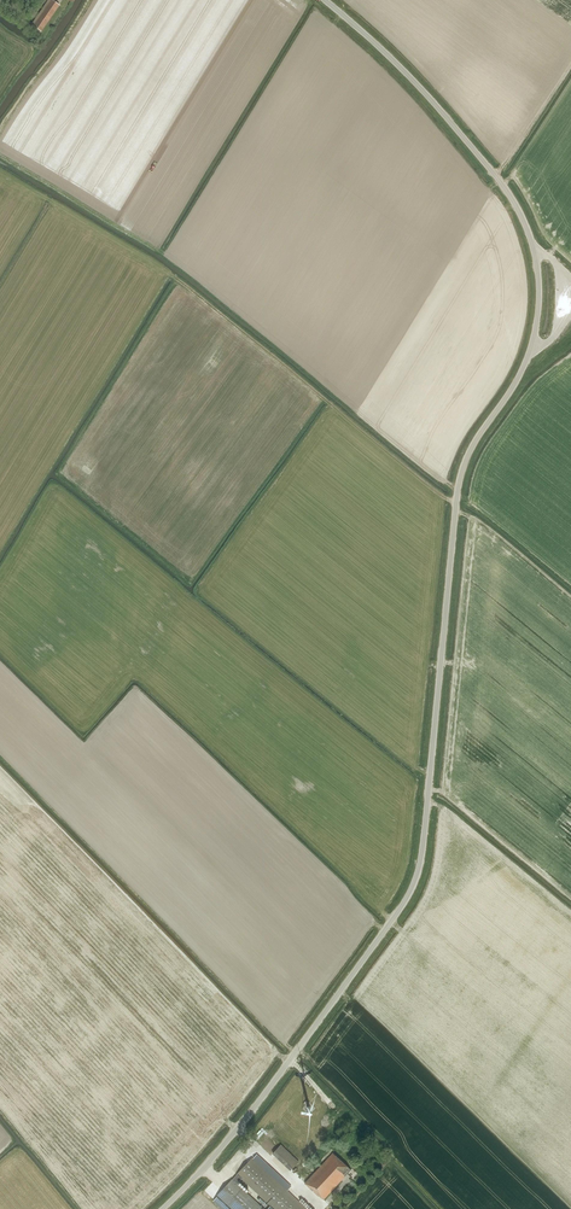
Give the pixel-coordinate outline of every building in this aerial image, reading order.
[(59,4),(53,0),(48,0),(30,26),(39,33),(59,4)] [(273,1153),(291,1170),(299,1161),(281,1144),(273,1153)] [(351,1169),(333,1153),(305,1183),(319,1196),(319,1195),(324,1199),(351,1169)] [(233,1179),(232,1179),(217,1195),(218,1196),(214,1200),(223,1208),(265,1208),(237,1183),(242,1179),(270,1206),(267,1208),(308,1208),(287,1190),(291,1186),(257,1154),(253,1158),(252,1158),(237,1174),(233,1179)]
